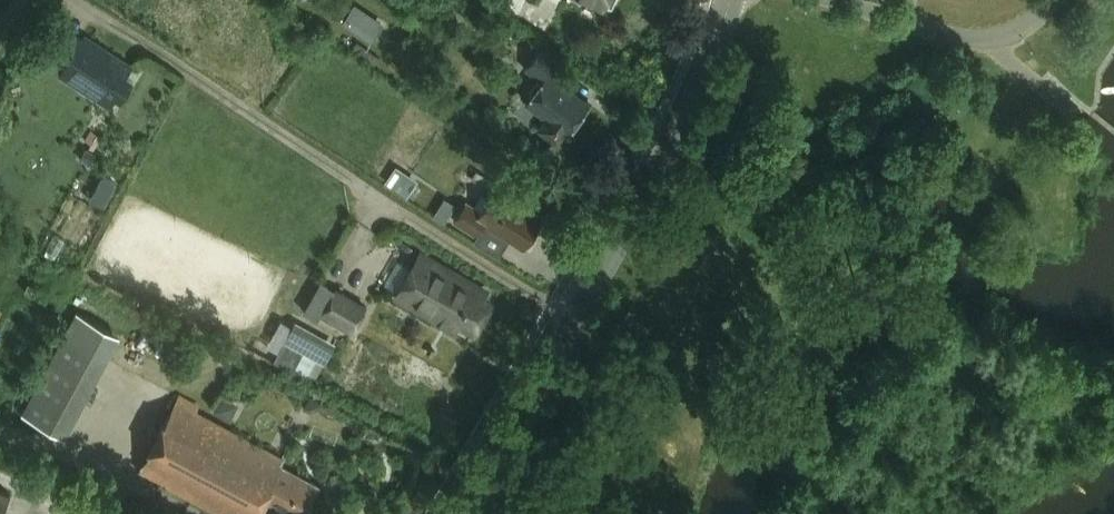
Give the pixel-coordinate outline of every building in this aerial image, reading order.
[(371,42),(384,23),(355,3),(352,7),(342,0),(336,0),(328,11),(343,21),(342,22),(371,42)] [(60,72),(109,103),(115,94),(120,97),(131,79),(125,75),(131,65),(84,35),(72,53),(59,45),(47,64),(60,72)] [(557,141),(565,130),(566,131),(588,102),(548,72),(559,57),(543,45),(526,67),(542,79),(525,101),(547,117),(539,128),(557,141)] [(392,178),(413,192),(424,176),(402,162),(392,178)] [(455,220),(476,233),(484,221),(522,246),(542,216),(496,187),(481,209),(467,200),(455,220)] [(452,217),(461,200),(451,195),(442,212),(452,217)] [(420,250),(395,293),(438,317),(440,313),(455,321),(457,318),(474,328),(490,300),(482,295),(486,288),(420,250)] [(318,318),(321,312),(352,331),(368,304),(336,285),(334,288),(320,280),(303,310),(318,318)] [(79,306),(32,412),(82,434),(129,327),(79,306)] [(326,363),(337,343),(298,320),(293,327),(282,320),(275,333),(285,339),(325,362),(326,363)] [(314,381),(325,362),(285,339),(274,360),(314,381)] [(218,409),(236,417),(244,400),(226,391),(218,409)] [(296,513),(303,513),(320,483),(281,462),(284,457),(176,398),(138,469),(222,513),(253,513),(262,496),(296,513)] [(0,488),(0,513),(2,513),(10,492),(0,488)]
